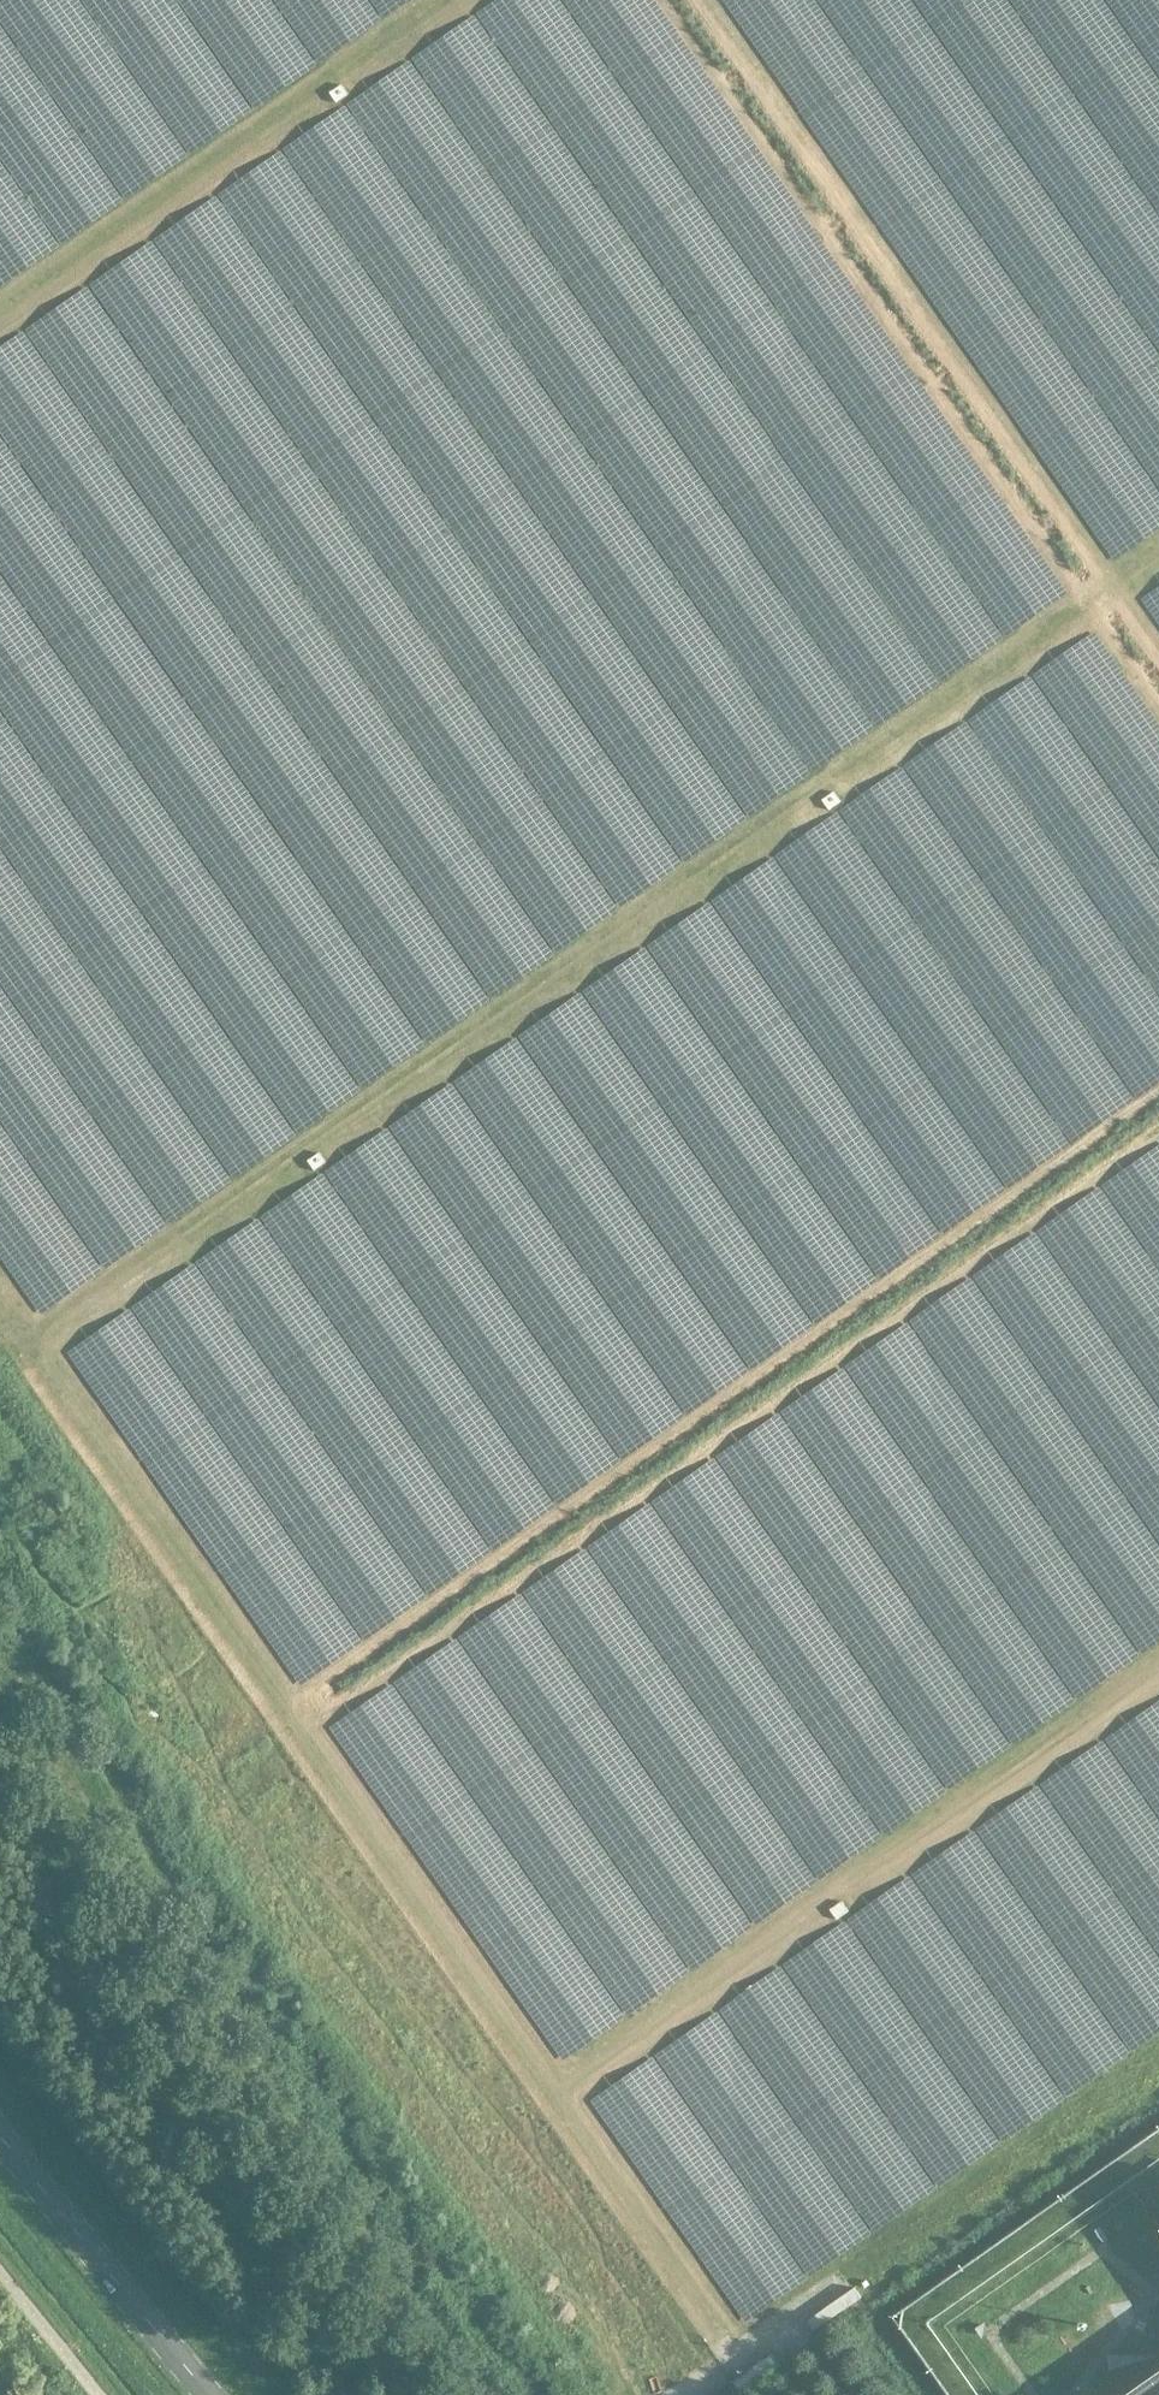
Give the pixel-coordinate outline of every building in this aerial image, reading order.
[(771,2353),(731,2380),(740,2393),(780,2366),(771,2353)] [(1127,2394),(1158,2394),(1158,2373),(1127,2394)]
